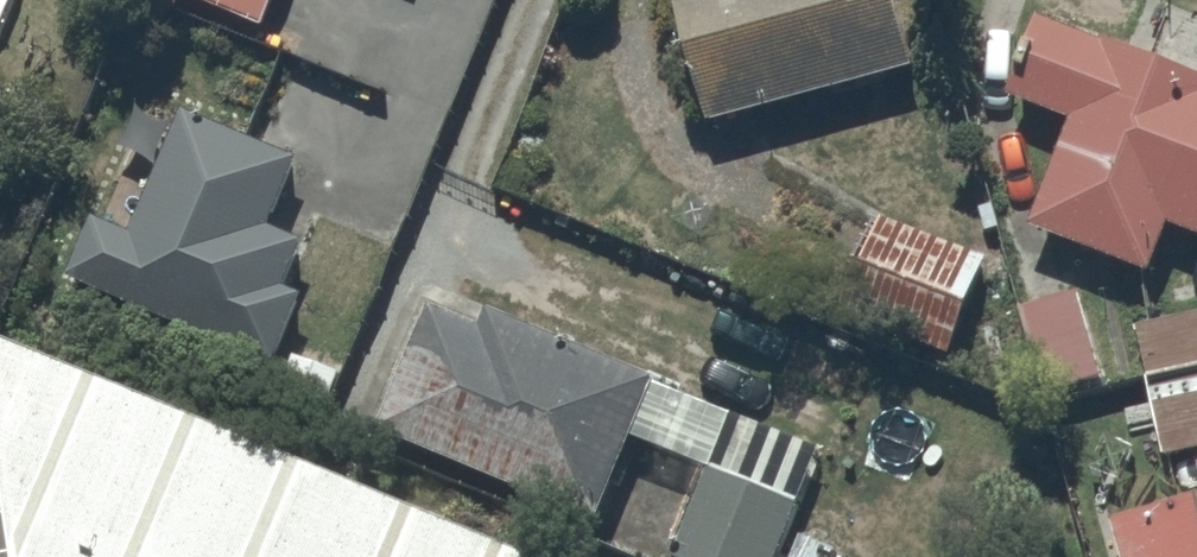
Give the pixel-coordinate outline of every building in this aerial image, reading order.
[(261,22),(270,0),(207,0),(261,22)] [(714,129),(923,73),(904,0),(680,0),(714,129)] [(1044,24),(1014,100),(1077,125),(1034,232),(1152,278),(1173,225),(1196,235),(1196,84),(1044,24)] [(274,358),(301,294),(283,285),(304,235),(272,221),(299,157),(186,109),(134,231),(98,216),(74,273),(274,358)] [(998,258),(879,215),(842,314),(961,358),(998,258)] [(1110,380),(1083,294),(1030,311),(1057,396),(1110,380)] [(0,300),(0,443),(16,556),(521,556),(533,530),(0,300)] [(482,334),(433,314),(383,436),(600,524),(657,384),(490,315),(482,334)] [(1142,328),(1153,381),(1196,371),(1196,316),(1142,328)] [(1153,381),(1168,457),(1196,451),(1196,371),(1153,381)] [(712,471),(678,556),(786,556),(806,508),(712,471)] [(1115,523),(1124,556),(1196,556),(1196,501),(1115,523)]
